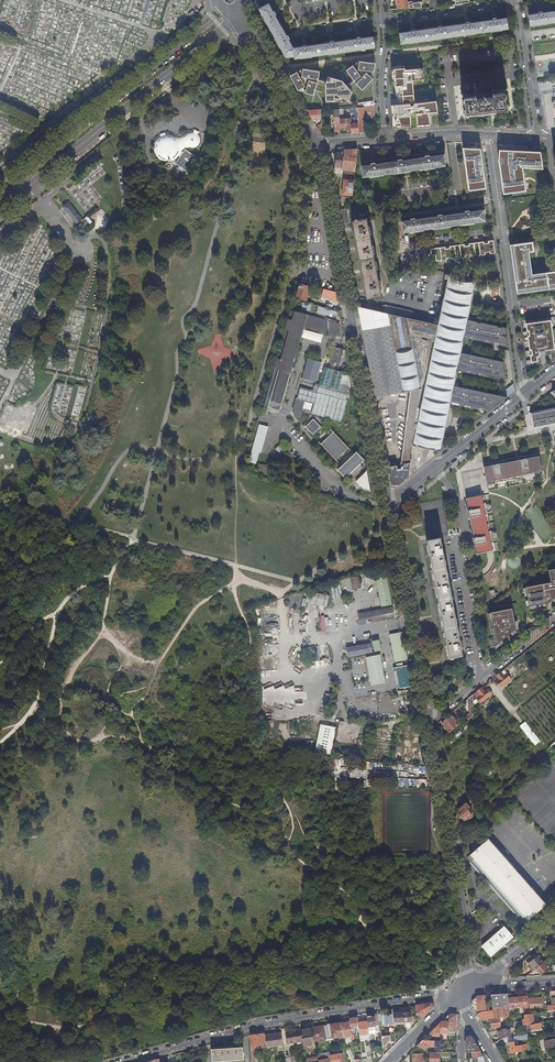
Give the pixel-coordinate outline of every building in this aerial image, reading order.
[(397,3),(397,9),(404,8),(409,8),(408,2),(408,0),(396,0),(397,3)] [(375,47),(373,37),(361,38),(361,35),(357,36),(357,39),(334,42),(333,39),(329,39),(330,42),(307,46),(307,42),(303,43),(303,46),(294,48),(293,48),(288,39),(291,37),(289,34),(286,36),(275,15),(278,14),(276,10),(273,11),(269,3),(259,9),(266,21),(285,57),(294,55),(295,55),(295,59),(366,49),(375,47)] [(530,25),(554,22),(554,11),(542,13),(542,10),(538,10),(538,13),(528,15),(530,25)] [(196,15),(193,11),(188,14),(192,19),(196,15)] [(400,33),(401,44),(416,41),(508,29),(506,18),(497,19),(496,16),(492,17),(493,20),(469,23),(469,20),(465,20),(466,23),(442,27),(442,24),(438,24),(438,27),(415,30),(415,27),(411,28),(412,31),(400,33)] [(297,88),(298,90),(313,95),(317,82),(326,85),(326,101),(335,101),(335,98),(335,94),(340,96),(349,99),(352,91),(348,86),(354,80),(355,81),(363,89),(374,78),(375,63),(359,60),(346,69),(353,78),(347,85),(343,80),(328,76),(327,80),(318,78),(320,70),(303,68),(290,75),(297,87),(297,88)] [(405,66),(394,66),(396,95),(399,95),(399,103),(397,104),(393,104),(395,124),(411,124),(410,113),(416,113),(417,127),(430,127),(429,112),(438,111),(436,100),(414,103),(413,80),(424,79),(423,68),(405,69),(405,66)] [(466,115),(506,110),(506,104),(505,99),(504,93),(502,93),(494,94),(492,95),(492,97),(486,98),(485,96),(483,97),(483,99),(476,100),(476,97),(476,96),(474,96),(474,97),(471,98),(464,99),(466,115)] [(395,124),(393,104),(391,104),(392,112),(392,127),(411,126),(411,124),(395,124)] [(359,132),(364,132),(364,123),(363,110),(367,110),(367,112),(371,112),(371,117),(375,117),(375,110),(375,106),(374,106),(371,106),(370,106),(358,107),(357,107),(358,123),(359,132)] [(350,119),(351,133),(359,132),(358,123),(357,107),(350,107),(350,119)] [(313,120),(318,119),(318,115),(322,115),(322,109),(308,109),(313,120)] [(345,119),(340,119),(341,128),(346,128),(347,133),(351,133),(350,119),(345,119)] [(200,136),(199,134),(198,134),(198,133),(196,132),(195,132),(194,132),(193,132),(192,132),(191,132),(189,132),(187,133),(186,134),(184,135),(181,136),(180,136),(178,136),(176,136),(171,134),(169,134),(165,134),(163,134),(160,135),(160,136),(159,136),(157,138),(155,140),(154,142),(153,145),(153,147),(153,149),(154,153),(155,155),(156,156),(157,158),(159,160),(160,161),(164,162),(166,163),(169,163),(170,163),(171,162),(174,161),(176,160),(178,158),(180,156),(180,155),(181,154),(182,153),(183,151),(185,150),(187,149),(188,149),(190,148),(194,149),(196,148),(197,148),(199,146),(200,145),(201,144),(201,142),(201,139),(200,136)] [(479,148),(461,147),(468,190),(485,188),(479,148)] [(357,149),(344,150),(344,152),(342,169),(355,171),(357,149)] [(539,151),(497,149),(497,160),(502,193),(525,190),(522,168),(542,168),(539,151)] [(189,172),(199,158),(186,150),(185,152),(182,157),(181,157),(177,164),(181,166),(185,169),(189,172)] [(333,174),(341,175),(342,169),(344,152),(337,152),(337,153),(335,153),(335,156),(337,157),(336,166),(335,166),(335,169),(332,169),(333,174)] [(363,176),(424,168),(445,165),(443,154),(429,156),(429,155),(425,155),(425,157),(402,160),(402,159),(398,159),(398,160),(375,164),(374,162),(371,163),(371,164),(361,165),(363,176)] [(343,194),(350,195),(353,196),(354,181),(344,180),(342,194),(343,194)] [(82,219),(69,202),(63,207),(77,223),(82,219)] [(102,219),(107,215),(101,208),(97,212),(102,219)] [(340,210),(342,224),(350,222),(348,208),(347,208),(340,210)] [(403,232),(415,230),(443,226),(484,220),(483,209),(469,211),(469,210),(465,210),(465,212),(442,215),(442,214),(438,214),(438,216),(415,219),(415,218),(411,219),(411,220),(402,221),(403,232)] [(95,224),(88,216),(81,221),(87,230),(95,224)] [(368,218),(353,221),(367,298),(382,295),(380,288),(382,288),(380,279),(379,279),(377,268),(378,268),(377,260),(375,261),(374,253),(375,253),(374,244),(372,244),(370,234),(372,233),(370,225),(369,225),(368,218)] [(495,252),(493,239),(430,248),(431,256),(435,255),(436,261),(495,252)] [(512,243),(517,279),(515,280),(517,290),(554,285),(554,270),(546,271),(546,275),(529,278),(528,275),(527,267),(524,249),(528,249),(528,251),(534,250),(532,240),(512,243)] [(546,275),(546,271),(532,273),(528,251),(528,249),(524,249),(527,267),(528,275),(529,278),(546,275)] [(409,399),(401,464),(390,467),(389,461),(387,461),(391,483),(397,485),(408,477),(412,445),(440,451),(441,450),(451,401),(457,370),(458,368),(464,337),(465,335),(476,280),(449,275),(438,324),(411,318),(383,312),(358,306),(376,400),(383,399),(383,395),(414,389),(413,400),(409,399)] [(309,291),(310,285),(300,283),(297,296),(302,297),(302,299),(306,300),(308,295),(311,296),(312,292),(309,291)] [(324,288),(322,295),(329,296),(328,298),(340,301),(338,292),(324,288)] [(314,305),(304,302),(302,309),(312,311),(314,305)] [(385,305),(383,312),(411,318),(413,311),(385,305)] [(334,309),(320,306),(318,313),(332,316),(332,314),(339,316),(340,312),(333,310),(334,309)] [(330,321),(307,314),(292,310),(289,319),(286,329),(290,330),(281,360),(277,359),(275,368),(279,369),(268,406),(280,410),(281,406),(282,406),(304,326),(336,335),(339,324),(335,322),(335,320),(331,319),(330,321)] [(308,312),(307,314),(330,321),(330,319),(308,312)] [(506,327),(468,319),(465,335),(508,344),(506,327)] [(527,363),(534,363),(533,361),(541,360),(540,355),(549,354),(550,361),(554,357),(554,349),(551,319),(526,322),(527,330),(522,331),(523,335),(528,334),(528,340),(524,340),(524,344),(529,344),(530,349),(525,350),(526,354),(530,353),(531,359),(526,359),(527,363)] [(508,344),(465,335),(464,337),(509,346),(508,344)] [(339,366),(343,349),(335,347),(331,364),(339,366)] [(470,354),(461,352),(458,368),(500,376),(506,377),(504,360),(495,359),(496,355),(491,354),(491,358),(474,355),(475,351),(471,350),(470,354)] [(303,378),(316,382),(322,362),(308,358),(303,378)] [(333,369),(325,367),(320,384),(328,386),(333,369)] [(500,376),(458,368),(457,370),(499,378),(500,376)] [(339,389),(343,372),(335,369),(330,387),(339,389)] [(513,382),(499,394),(507,396),(515,390),(513,382)] [(463,387),(454,385),(451,401),(491,409),(507,396),(499,394),(488,392),(489,388),(484,387),(484,391),(467,388),(468,384),(464,383),(463,387)] [(349,393),(319,385),(312,413),(316,415),(322,393),(323,394),(318,415),(325,417),(331,396),(332,396),(326,417),(330,418),(336,397),(337,397),(331,419),(336,420),(341,399),(342,399),(336,420),(341,421),(349,393)] [(313,403),(317,390),(301,386),(298,399),(295,410),(295,413),(299,417),(301,417),(302,413),(303,413),(304,411),(302,410),(305,401),(312,403),(313,403)] [(302,410),(304,411),(309,412),(310,413),(312,403),(305,401),(302,410)] [(491,409),(451,401),(451,403),(489,411),(491,409)] [(531,415),(534,426),(554,422),(554,410),(531,415)] [(321,427),(314,420),(307,426),(314,434),(321,427)] [(268,426),(260,424),(249,461),(256,463),(260,451),(261,452),(268,426)] [(348,446),(333,430),(320,442),(335,458),(348,446)] [(287,449),(282,444),(276,449),(281,454),(287,449)] [(364,458),(356,449),(336,468),(344,476),(362,459),(364,458)] [(522,462),(516,464),(516,463),(504,465),(504,466),(500,467),(499,464),(494,465),(495,468),(489,469),(488,468),(484,469),(487,485),(498,483),(499,488),(506,487),(505,481),(525,478),(526,483),(534,482),(533,476),(543,474),(540,458),(532,460),(528,461),(527,459),(522,460),(522,462)] [(363,460),(362,459),(344,476),(345,477),(363,460)] [(371,489),(367,468),(355,480),(362,487),(371,489)] [(474,534),(475,534),(476,538),(474,539),(475,544),(477,543),(478,550),(478,554),(490,552),(494,551),(492,540),(498,539),(496,532),(491,533),(487,513),(492,512),(491,504),(486,505),(484,495),(468,498),(469,506),(470,506),(471,511),(468,511),(470,516),(472,516),(473,522),(472,522),(474,534)] [(454,607),(452,608),(448,589),(451,589),(450,583),(447,583),(442,555),(444,555),(443,549),(441,550),(439,540),(427,542),(449,660),(461,657),(459,647),(462,647),(461,641),(458,642),(453,613),(455,613),(454,607)] [(554,598),(554,570),(550,571),(553,583),(551,584),(525,588),(525,589),(527,597),(529,607),(530,607),(535,606),(547,604),(547,602),(550,601),(550,602),(554,598)] [(361,584),(368,583),(371,572),(360,574),(361,584)] [(392,605),(386,572),(376,574),(382,607),(392,605)] [(361,590),(359,577),(351,578),(353,591),(361,590)] [(327,606),(330,595),(318,592),(309,590),(306,602),(327,606)] [(393,609),(358,615),(360,624),(394,617),(393,609)] [(488,614),(494,647),(497,645),(501,641),(515,631),(516,630),(516,629),(516,628),(516,627),(515,625),(515,621),(514,617),(511,617),(510,610),(488,614)] [(392,635),(394,645),(403,638),(401,633),(392,635)] [(394,645),(396,659),(406,652),(403,638),(394,645)] [(374,653),(381,651),(379,640),(372,642),(374,653)] [(373,652),(372,644),(347,649),(349,657),(373,652)] [(312,659),(318,667),(328,659),(322,651),(312,659)] [(397,662),(406,660),(407,659),(406,652),(396,659),(397,662)] [(380,655),(367,658),(373,686),(386,683),(380,655)] [(407,666),(394,668),(397,689),(411,687),(407,666)] [(506,674),(503,670),(496,676),(499,680),(496,682),(500,687),(517,674),(513,669),(506,674)] [(263,704),(274,705),(275,699),(282,696),(283,687),(285,692),(285,698),(294,699),(294,704),(295,707),(303,708),(303,703),(302,699),(302,692),(295,691),(295,688),(294,685),(285,689),(283,685),(274,689),(273,686),(264,689),(263,704)] [(485,691),(482,687),(474,694),(477,698),(475,699),(479,704),(492,694),(488,689),(485,691)] [(451,716),(442,723),(450,732),(458,725),(451,716)] [(525,721),(519,726),(535,745),(541,741),(525,721)] [(316,751),(331,754),(335,726),(319,724),(316,751)] [(470,807),(467,802),(458,810),(462,813),(460,815),(465,822),(473,814),(468,809),(470,807)] [(481,807),(476,812),(481,818),(486,813),(481,807)] [(488,838),(481,845),(477,841),(471,846),(475,850),(467,857),(524,922),(545,904),(488,838)] [(505,925),(482,944),(490,954),(513,935),(505,925)] [(528,963),(533,969),(543,960),(539,954),(528,963)] [(544,961),(543,960),(533,969),(534,970),(544,961)] [(535,969),(541,975),(550,966),(549,965),(547,968),(542,963),(535,969)] [(495,995),(489,995),(490,1002),(492,1002),(493,1009),(493,1011),(481,1012),(476,1014),(478,1017),(480,1021),(490,1019),(495,1019),(508,1017),(511,1017),(511,1015),(510,1009),(508,998),(508,994),(500,995),(500,997),(495,997),(495,995)] [(478,1011),(486,1010),(484,996),(481,996),(478,996),(472,1000),(471,1007),(475,1013),(478,1011)] [(528,1007),(527,996),(517,997),(519,1008),(528,1007)] [(508,998),(510,1009),(519,1008),(517,997),(508,998)] [(542,998),(529,999),(530,1009),(534,1009),(534,1004),(538,1004),(538,1006),(543,1006),(542,998)] [(416,1005),(417,1013),(418,1013),(422,1017),(430,1010),(433,1006),(432,1002),(416,1005)] [(411,1016),(410,1013),(393,1013),(394,1024),(405,1024),(406,1027),(407,1028),(407,1032),(411,1028),(411,1016)] [(448,1033),(449,1022),(450,1013),(434,1029),(431,1032),(440,1033),(448,1033)] [(449,1022),(457,1023),(457,1014),(453,1014),(450,1013),(449,1022)] [(393,1024),(392,1014),(387,1014),(387,1016),(384,1016),(385,1025),(393,1024)] [(513,1023),(514,1027),(515,1027),(520,1026),(526,1025),(534,1024),(533,1014),(524,1015),(524,1019),(522,1020),(522,1022),(513,1023)] [(376,1025),(375,1017),(372,1017),(372,1016),(367,1017),(368,1022),(369,1033),(369,1035),(377,1034),(376,1025)] [(350,1028),(354,1027),(359,1026),(358,1022),(358,1017),(349,1018),(350,1022),(350,1028)] [(495,1019),(490,1019),(492,1028),(501,1027),(500,1021),(503,1021),(503,1019),(505,1019),(505,1020),(508,1019),(508,1017),(495,1019)] [(344,1037),(351,1036),(351,1031),(350,1028),(350,1022),(342,1023),(344,1037)] [(360,1033),(369,1033),(368,1022),(358,1022),(359,1026),(360,1033)] [(448,1033),(448,1035),(454,1036),(455,1031),(456,1031),(456,1025),(458,1025),(458,1023),(457,1023),(449,1022),(448,1033)] [(546,1024),(546,1022),(534,1024),(526,1025),(527,1031),(542,1029),(542,1028),(545,1028),(544,1024),(546,1024)] [(333,1038),(344,1037),(342,1023),(327,1026),(330,1040),(333,1039),(333,1038)] [(326,1040),(330,1040),(327,1026),(312,1028),(315,1042),(325,1040),(326,1040)] [(304,1049),(316,1047),(315,1042),(312,1028),(312,1027),(300,1030),(301,1030),(303,1041),(304,1049)] [(507,1037),(510,1037),(509,1028),(498,1030),(499,1037),(507,1036),(507,1037)] [(303,1041),(301,1030),(286,1033),(288,1044),(303,1041)] [(262,1045),(265,1044),(266,1044),(265,1036),(265,1033),(257,1035),(258,1046),(258,1047),(259,1047),(259,1045),(262,1045)] [(284,1049),(281,1033),(265,1036),(266,1044),(267,1047),(277,1046),(278,1050),(284,1049)] [(521,1041),(521,1035),(517,1036),(510,1037),(507,1037),(510,1053),(523,1051),(528,1050),(527,1044),(518,1046),(518,1044),(514,1045),(514,1042),(521,1041)] [(467,1042),(467,1053),(473,1052),(480,1052),(476,1044),(472,1038),(471,1037),(467,1038),(467,1042)] [(543,1038),(540,1039),(541,1048),(545,1047),(545,1048),(554,1047),(554,1039),(544,1041),(543,1038)] [(434,1047),(435,1040),(423,1040),(421,1042),(417,1046),(425,1050),(426,1048),(426,1047),(434,1047)] [(443,1052),(444,1041),(439,1041),(435,1040),(435,1047),(435,1052),(440,1052),(443,1052)] [(212,1050),(213,1061),(214,1061),(244,1060),(243,1047),(212,1050)] [(429,1061),(440,1061),(440,1052),(435,1052),(429,1052),(429,1061)] [(332,1055),(329,1055),(330,1056),(330,1061),(344,1061),(342,1053),(332,1055)] [(425,1054),(412,1054),(413,1061),(425,1061),(425,1054)]
